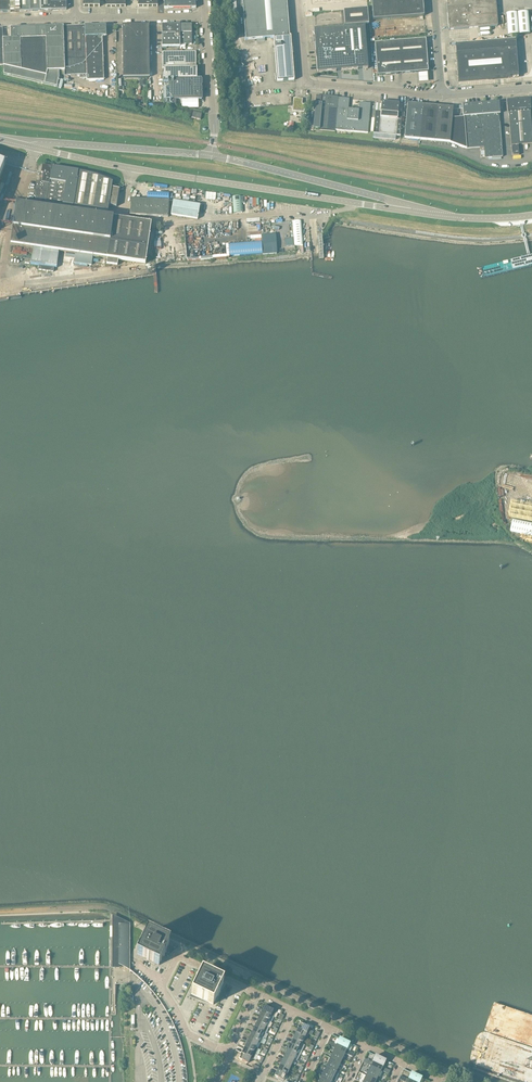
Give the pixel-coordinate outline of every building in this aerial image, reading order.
[(10,0),(0,0),(0,12),(10,12),(10,0)] [(19,12),(30,11),(29,0),(19,0),(19,12)] [(40,0),(29,0),(30,11),(40,11),(40,0)] [(40,11),(51,11),(51,0),(40,0),(40,11)] [(51,11),(66,10),(66,0),(51,0),(51,11)] [(164,1),(164,9),(196,8),(195,0),(164,0),(164,1)] [(246,41),(274,38),(277,82),(294,81),(290,37),(289,37),(286,0),(242,0),(246,41)] [(373,20),(424,16),(423,0),(371,0),(373,20)] [(449,30),(498,26),(495,0),(446,0),(449,30)] [(345,26),(368,24),(367,9),(343,11),(345,26)] [(508,35),(530,34),(528,12),(508,14),(506,14),(508,35)] [(149,25),(122,25),(123,78),(149,78),(149,25)] [(180,47),(180,45),(180,25),(162,25),(162,48),(167,48),(167,47),(180,47)] [(180,25),(180,45),(192,45),(192,25),(180,25)] [(80,78),(87,78),(87,75),(85,28),(85,26),(63,27),(65,70),(65,76),(80,75),(80,78)] [(91,28),(85,28),(87,75),(87,78),(87,80),(104,80),(102,36),(106,36),(106,26),(91,26),(91,28)] [(365,26),(314,30),(317,73),(368,69),(365,26)] [(58,71),(60,71),(58,27),(10,29),(11,39),(3,40),(4,65),(4,75),(57,87),(59,79),(58,71)] [(426,39),(375,43),(377,76),(383,75),(387,75),(428,72),(426,39)] [(515,40),(455,45),(458,82),(488,79),(488,80),(489,79),(507,78),(518,77),(515,40)] [(164,68),(164,79),(197,79),(197,68),(196,68),(196,52),(162,52),(162,68),(164,68)] [(427,74),(418,75),(419,83),(428,82),(427,74)] [(197,79),(164,79),(163,79),(163,104),(176,107),(176,100),(202,99),(202,92),(200,92),(200,89),(202,89),(201,79),(197,79)] [(315,103),(313,129),(335,131),(335,130),(338,98),(338,97),(337,97),(337,98),(330,97),(323,96),(322,97),(322,104),(315,103)] [(338,98),(335,130),(368,133),(369,122),(370,104),(359,103),(359,111),(348,110),(349,99),(338,98)] [(304,111),(304,105),(302,105),(302,103),(301,103),(302,100),(296,100),(296,99),(294,99),(293,111),(296,112),(296,111),(298,111),(298,110),(304,111)] [(507,101),(508,112),(511,145),(531,144),(531,136),(530,110),(531,110),(530,99),(507,101)] [(373,134),(373,138),(385,139),(395,140),(396,138),(396,136),(400,136),(402,115),(398,114),(399,103),(390,103),(381,102),(381,113),(375,112),(373,133),(373,134)] [(499,102),(462,105),(463,117),(464,117),(464,118),(466,149),(484,148),(485,159),(502,157),(499,114),(500,114),(499,102)] [(406,121),(404,139),(419,140),(434,141),(450,143),(466,149),(464,118),(452,119),(453,108),(438,107),(423,105),(407,104),(406,121)] [(191,118),(200,120),(202,114),(193,112),(191,118)] [(36,182),(34,197),(36,199),(37,200),(37,201),(39,201),(39,200),(46,201),(46,202),(73,207),(73,206),(108,212),(109,206),(116,207),(119,190),(111,188),(112,182),(105,180),(97,176),(94,175),(78,172),(52,168),(52,167),(42,166),(41,173),(43,174),(41,183),(36,182)] [(242,206),(241,197),(240,197),(232,198),(233,206),(234,213),(242,212),(242,206)] [(169,201),(131,199),(130,215),(168,217),(169,201)] [(171,215),(197,220),(200,205),(182,202),(173,201),(171,215)] [(151,224),(16,204),(11,245),(66,253),(66,254),(75,256),(74,263),(91,265),(93,256),(107,258),(106,264),(117,266),(118,260),(145,264),(151,224)] [(292,222),(293,233),(294,246),(303,245),(302,237),(301,221),(292,222)] [(270,254),(276,254),(275,234),(267,235),(261,235),(262,243),(263,255),(270,254)] [(294,246),(293,238),(289,239),(284,239),(285,244),(285,247),(290,247),(294,246)] [(262,254),(261,242),(245,243),(228,244),(229,256),(247,255),(262,254)] [(513,520),(510,532),(531,536),(531,524),(513,520)] [(119,964),(129,969),(130,970),(130,924),(129,924),(114,917),(114,959),(114,960),(114,962),(114,963),(115,964),(116,964),(119,964)] [(137,955),(149,961),(159,965),(165,953),(170,948),(172,949),(174,946),(147,933),(137,955)] [(201,973),(197,983),(192,992),(191,994),(207,1002),(213,1005),(223,983),(201,973)] [(270,1009),(265,1007),(264,1006),(261,1012),(274,1017),(278,1009),(272,1006),(270,1009)] [(261,1012),(259,1017),(271,1023),(274,1017),(261,1012)] [(271,1023),(259,1017),(256,1022),(269,1028),(271,1023)] [(269,1028),(256,1022),(254,1027),(266,1033),(269,1028)] [(314,1026),(307,1023),(306,1026),(300,1023),(297,1029),(307,1033),(310,1035),(314,1026)] [(266,1033),(254,1027),(251,1032),(264,1038),(266,1033)] [(307,1033),(297,1029),(295,1034),(304,1038),(307,1033)] [(264,1038),(251,1032),(249,1038),(258,1042),(261,1044),(264,1038)] [(304,1038),(295,1034),(292,1039),(302,1044),(304,1038)] [(258,1042),(249,1038),(246,1043),(255,1047),(258,1042)] [(339,1038),(336,1045),(329,1041),(327,1045),(334,1048),(340,1051),(344,1041),(339,1038)] [(302,1044),(292,1039),(290,1044),(302,1050),(304,1045),(302,1044)] [(344,1041),(340,1051),(345,1053),(352,1057),(354,1054),(347,1050),(350,1044),(344,1041)] [(258,1049),(255,1047),(246,1043),(244,1048),(256,1054),(258,1049)] [(302,1050),(290,1044),(287,1050),(299,1056),(302,1050)] [(256,1054),(244,1048),(241,1054),(250,1058),(253,1060),(256,1054)] [(334,1048),(332,1054),(329,1053),(328,1055),(331,1056),(330,1058),(335,1060),(340,1051),(334,1048)] [(299,1056),(287,1050),(285,1055),(294,1059),(297,1061),(299,1056)] [(340,1051),(335,1060),(340,1063),(341,1061),(344,1063),(345,1061),(342,1059),(345,1053),(340,1051)] [(250,1058),(241,1054),(239,1059),(248,1063),(250,1058)] [(294,1059),(285,1055),(282,1060),(291,1065),(294,1059)] [(375,1056),(372,1062),(364,1058),(363,1062),(370,1066),(376,1068),(380,1058),(375,1056)] [(330,1058),(327,1064),(324,1062),(323,1064),(326,1066),(325,1067),(330,1070),(335,1060),(330,1058)] [(380,1058),(376,1068),(381,1071),(388,1074),(390,1071),(383,1067),(386,1061),(380,1058)] [(291,1065),(282,1060),(280,1066),(289,1070),(291,1065)] [(335,1060),(330,1070),(336,1072),(337,1071),(340,1072),(340,1070),(337,1069),(340,1063),(335,1060)] [(289,1070),(280,1066),(277,1071),(286,1075),(289,1070)] [(370,1066),(367,1072),(364,1070),(364,1072),(367,1073),(366,1075),(371,1078),(376,1068),(370,1066)] [(325,1067),(322,1073),(319,1072),(318,1074),(321,1075),(321,1077),(326,1080),(330,1070),(325,1067)] [(376,1080),(381,1071),(376,1068),(371,1078),(376,1080)] [(326,1080),(331,1081),(332,1080),(335,1081),(336,1080),(333,1078),(336,1072),(330,1070),(326,1080)] [(286,1075),(277,1071),(275,1076),(279,1079),(278,1080),(281,1081),(283,1081),(284,1081),(286,1075)] [(408,1079),(400,1076),(399,1079),(404,1081),(413,1081),(416,1076),(411,1073),(408,1079)]
